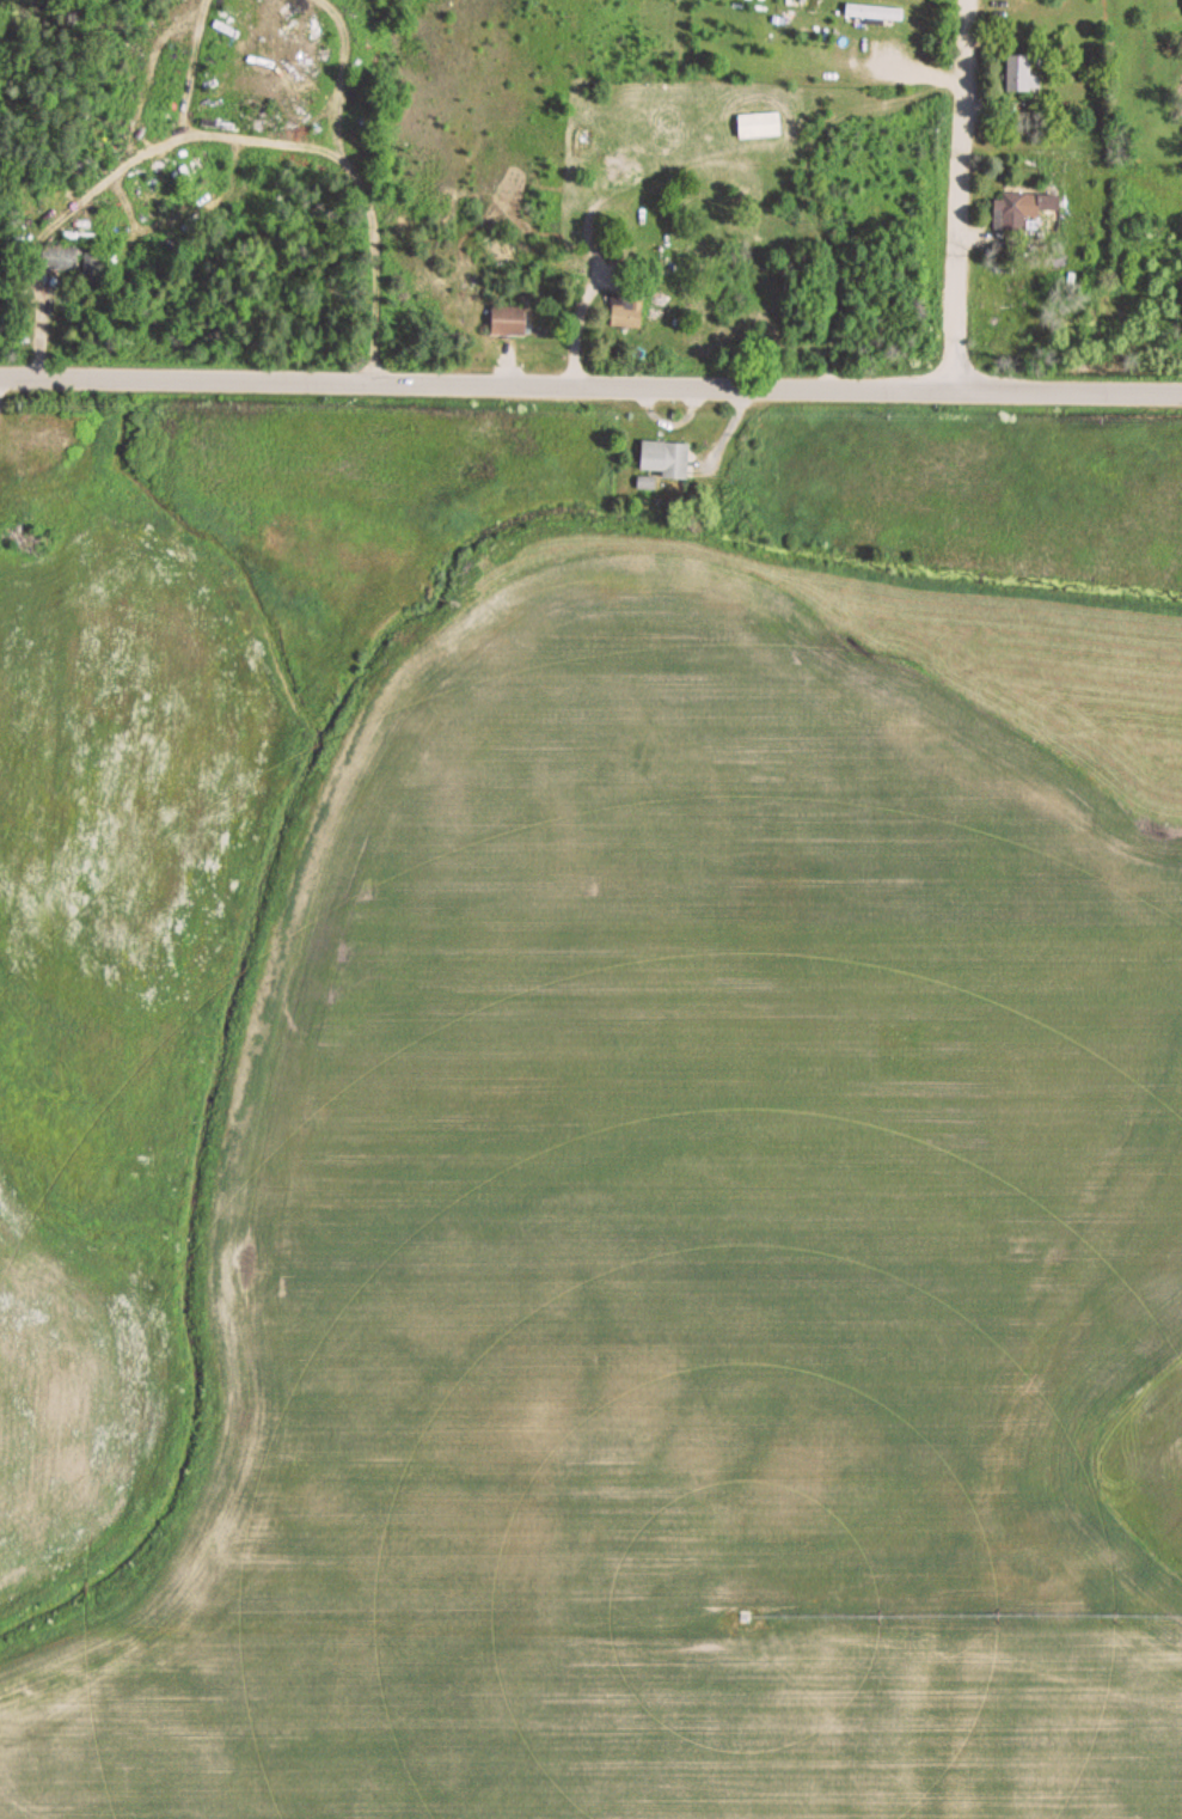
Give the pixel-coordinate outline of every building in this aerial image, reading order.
[(908,7),(848,7),(848,21),(908,21),(908,7)] [(1039,92),(1039,56),(1011,56),(1011,92),(1039,92)] [(784,139),(784,114),(741,115),(741,140),(784,139)] [(1066,196),(997,195),(996,226),(1065,228),(1066,196)] [(82,253),(59,249),(55,267),(78,272),(82,253)] [(101,253),(86,252),(84,272),(99,274),(101,253)] [(647,328),(647,296),(612,296),(612,328),(647,328)] [(494,336),(529,336),(529,307),(494,307),(494,336)] [(72,427),(12,427),(12,453),(72,453),(72,427)] [(693,441),(646,441),(646,471),(666,471),(666,478),(693,478),(693,441)]
